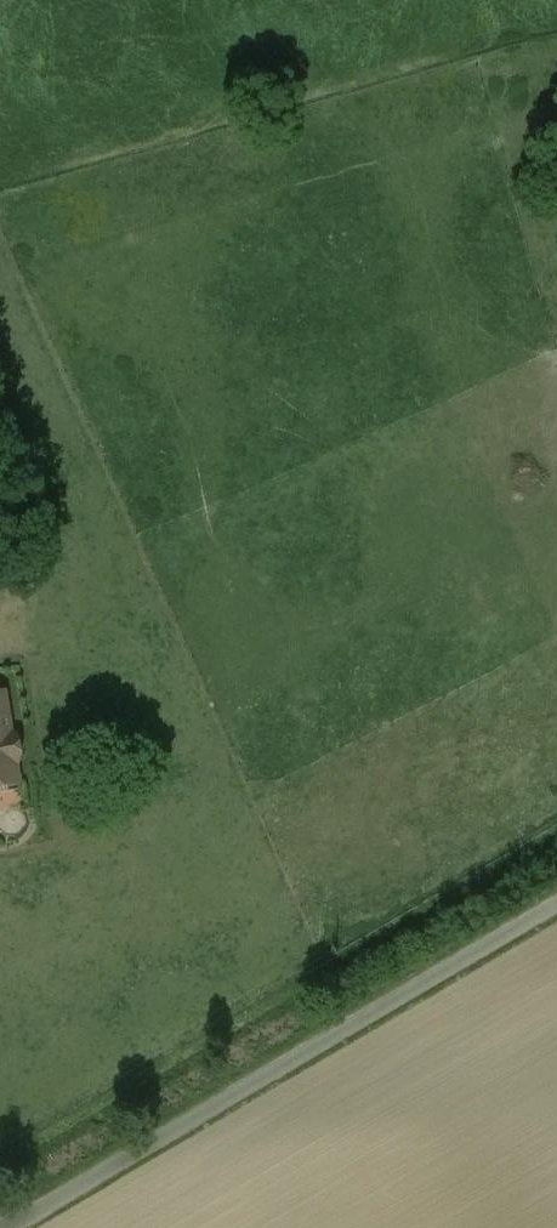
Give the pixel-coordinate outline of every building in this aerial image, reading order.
[(8,818),(0,733),(0,819),(8,818)]
